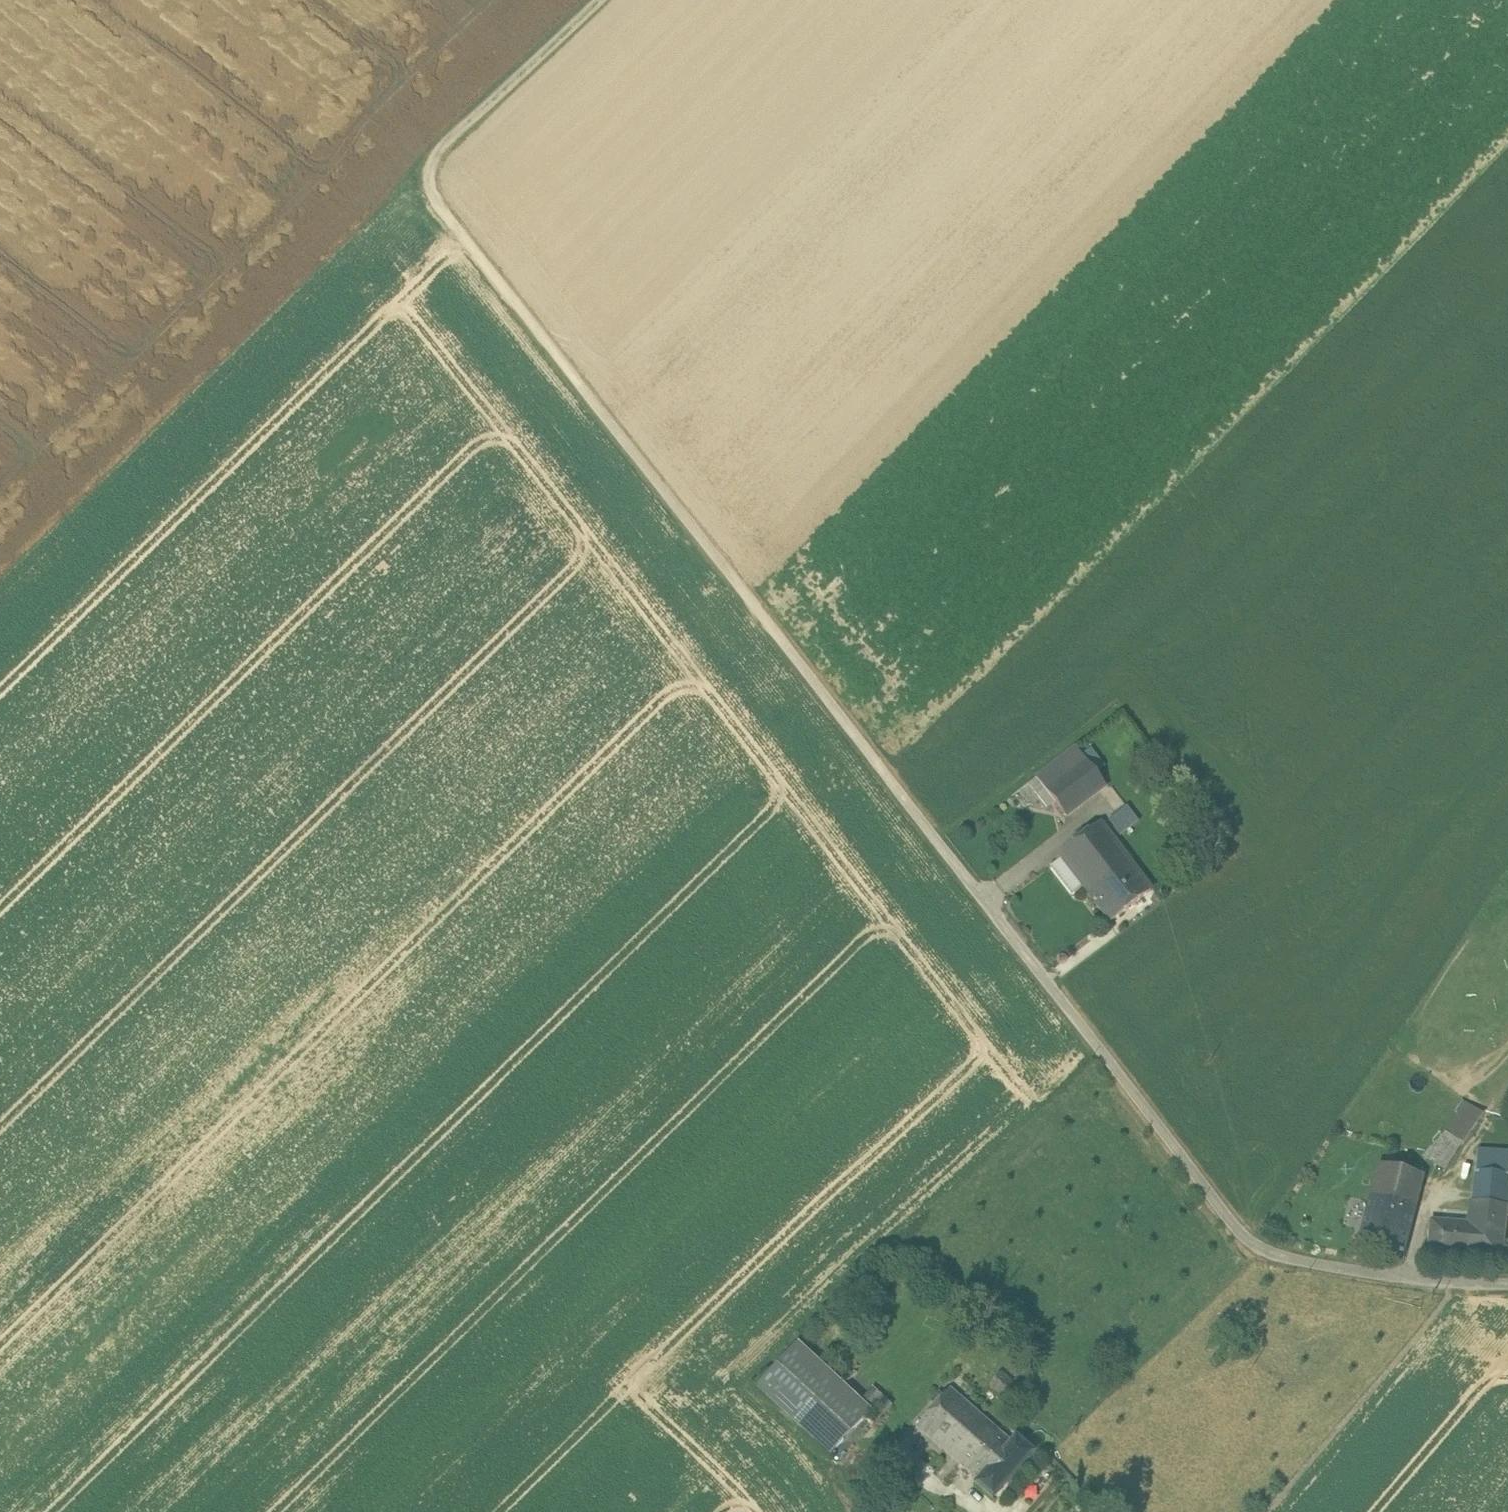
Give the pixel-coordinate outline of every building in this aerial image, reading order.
[(1076,749),(1038,780),(1055,802),(1067,816),(1105,785),(1076,749)] [(1055,802),(1038,780),(1030,787),(1047,808),(1055,802)] [(1128,803),(1108,817),(1120,834),(1140,820),(1128,803)] [(1150,889),(1099,823),(1059,854),(1111,920),(1150,889)] [(1463,1100),(1455,1111),(1459,1113),(1446,1131),(1447,1132),(1463,1143),(1483,1113),(1463,1100)] [(1425,1157),(1446,1169),(1463,1143),(1447,1132),(1425,1157)] [(1469,1224),(1432,1221),(1429,1252),(1502,1257),(1505,1225),(1507,1189),(1507,1183),(1507,1151),(1474,1149),(1469,1224)] [(1413,1173),(1380,1164),(1360,1238),(1403,1249),(1422,1175),(1413,1173)] [(860,1401),(798,1344),(757,1387),(830,1455),(866,1417),(871,1412),(860,1401)] [(893,1404),(874,1386),(860,1401),(871,1412),(866,1417),(874,1424),(893,1404)] [(1010,1442),(948,1388),(914,1426),(976,1481),(968,1489),(985,1505),(1031,1453),(1014,1438),(1010,1442)]
